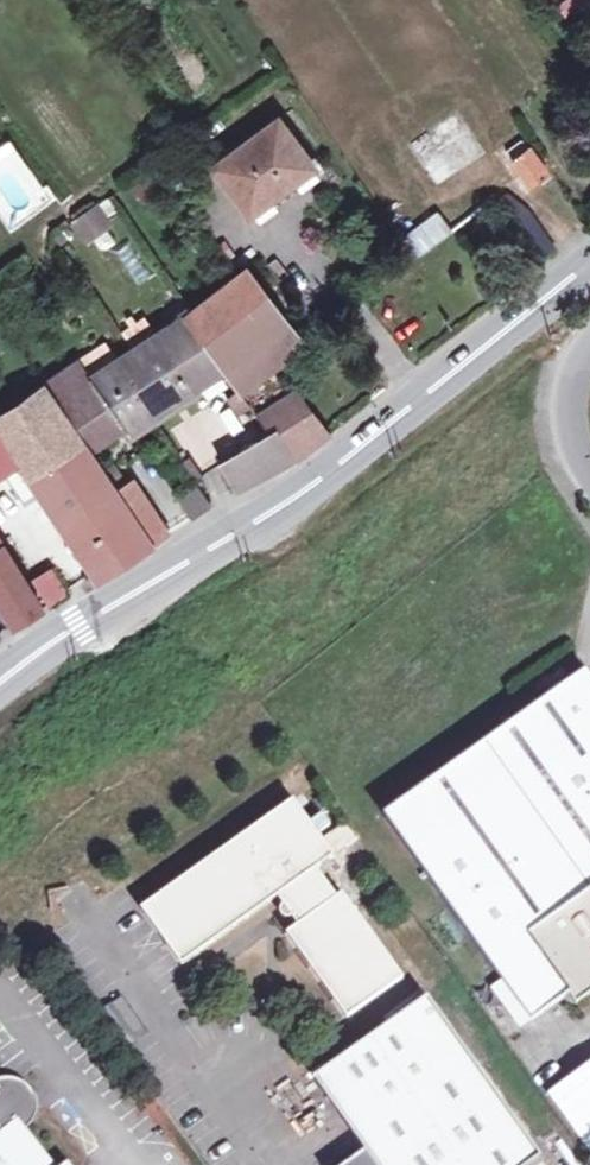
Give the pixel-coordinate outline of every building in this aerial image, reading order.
[(565,18),(589,3),(589,1),(589,0),(562,0),(555,4),(565,18)] [(312,166),(277,119),(213,167),(246,210),(253,204),(256,208),(269,199),(266,195),(273,190),(276,194),(312,166)] [(505,149),(530,185),(548,173),(529,148),(527,149),(520,139),(505,149)] [(7,228),(50,198),(10,141),(0,148),(0,219),(7,228)] [(498,200),(535,257),(553,245),(526,207),(506,193),(498,200)] [(84,245),(120,221),(104,198),(69,222),(84,245)] [(438,213),(401,240),(414,258),(450,230),(438,213)] [(246,268),(189,308),(190,309),(191,310),(191,311),(192,312),(192,313),(192,314),(192,315),(192,316),(191,318),(225,366),(221,368),(239,392),(303,343),(246,268)] [(179,318),(157,333),(191,388),(221,368),(225,366),(191,318),(192,316),(192,315),(192,314),(192,313),(192,312),(191,311),(191,310),(190,309),(189,308),(188,308),(187,307),(185,307),(183,307),(181,308),(180,309),(179,311),(178,313),(178,316),(179,318)] [(157,333),(133,348),(148,374),(133,384),(151,414),(191,388),(157,333)] [(106,342),(80,360),(90,376),(117,359),(106,342)] [(79,441),(87,452),(122,428),(124,431),(151,414),(133,384),(148,374),(133,348),(117,359),(90,376),(80,360),(2,412),(0,413),(0,435),(19,463),(28,477),(79,441)] [(264,424),(270,432),(239,451),(256,482),(292,463),(328,434),(302,399),(264,424)] [(19,463),(0,435),(0,476),(4,473),(19,463)] [(149,545),(100,473),(87,452),(79,441),(28,477),(37,491),(94,575),(97,579),(149,545)] [(238,491),(256,482),(239,451),(222,461),(238,491)] [(37,491),(28,477),(19,463),(4,473),(21,501),(37,491)] [(111,466),(100,473),(149,545),(167,533),(132,481),(124,486),(111,466)] [(34,573),(23,580),(0,543),(0,605),(13,626),(52,601),(34,573)] [(40,569),(34,573),(52,601),(66,592),(53,571),(44,575),(40,569)] [(583,680),(382,822),(499,987),(527,1026),(564,1000),(571,1010),(589,997),(589,960),(588,957),(589,956),(589,690),(583,680)] [(176,967),(270,902),(286,924),(292,932),(281,940),(341,1023),(397,984),(337,900),(332,905),(309,874),(357,842),(344,824),(317,843),(288,805),(135,911),(176,967)] [(76,885),(49,904),(57,916),(85,897),(76,885)] [(527,1026),(499,987),(489,994),(516,1033),(527,1026)] [(427,1000),(315,1080),(354,1136),(366,1153),(350,1164),(533,1164),(541,1159),(427,1000)] [(28,1134),(30,1132),(33,1129),(37,1124),(38,1120),(39,1116),(39,1114),(40,1110),(39,1105),(38,1101),(37,1098),(17,1083),(0,1087),(0,1098),(1,1099),(0,1100),(0,1134),(3,1137),(21,1124),(28,1134)] [(28,1134),(21,1124),(3,1137),(0,1134),(0,1164),(52,1164),(28,1134)]
